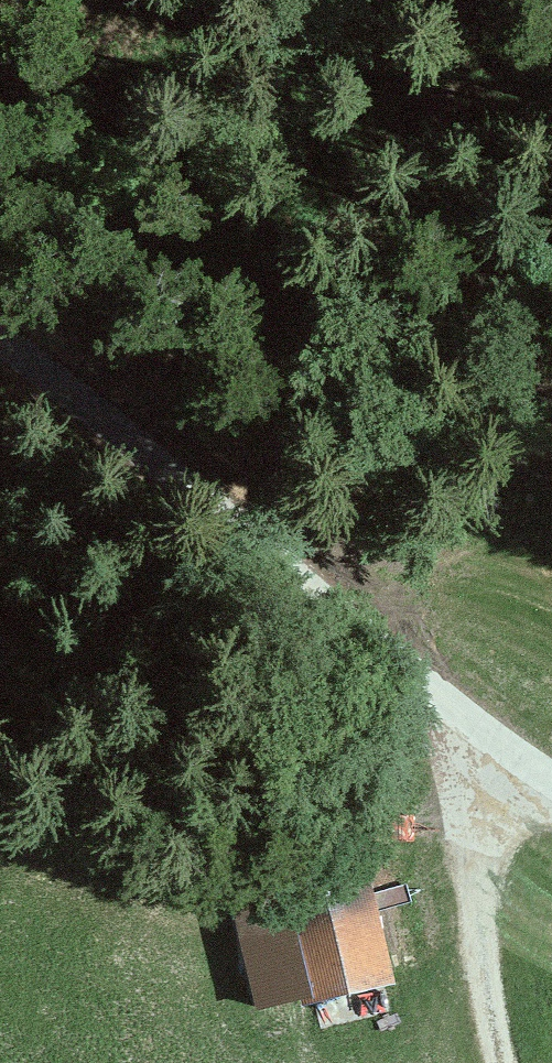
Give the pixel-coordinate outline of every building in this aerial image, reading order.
[(357,847),(283,863),(311,990),(386,973),(357,847)]
